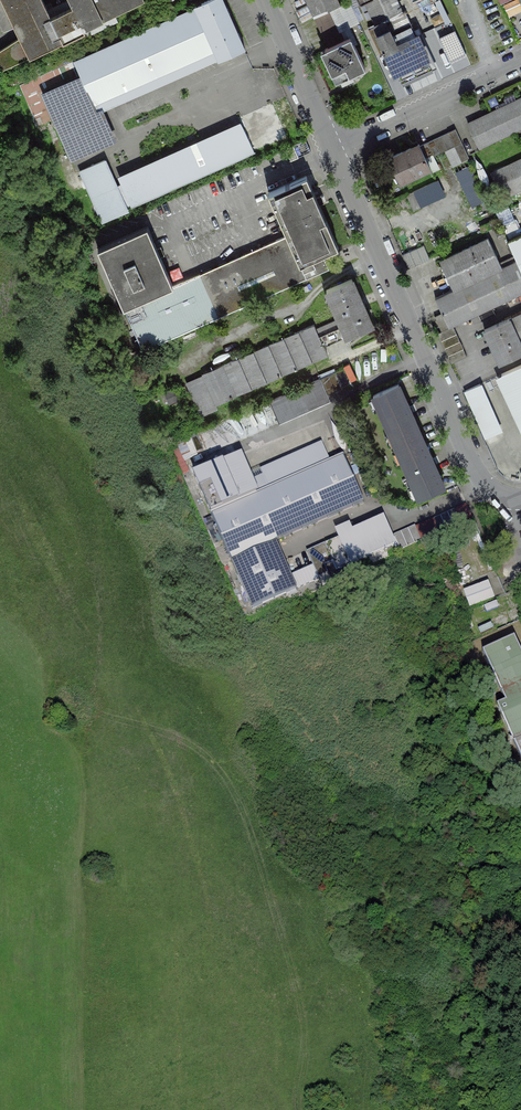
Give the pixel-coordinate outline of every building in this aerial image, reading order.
[(29,57),(63,41),(51,16),(42,0),(1,0),(19,37),(29,57)] [(51,16),(63,41),(63,42),(85,32),(84,29),(143,0),(69,0),(72,6),(51,16)] [(215,51),(219,61),(245,49),(223,0),(209,0),(195,6),(195,8),(215,51)] [(314,18),(330,10),(340,5),(338,0),(306,0),(314,18)] [(385,43),(386,42),(389,49),(414,37),(397,0),(365,0),(385,43)] [(215,51),(195,8),(19,85),(38,127),(54,120),(71,159),(109,142),(93,105),(215,51)] [(329,48),(344,41),(330,10),(314,18),(329,48)] [(386,50),(396,71),(427,57),(417,36),(414,37),(389,49),(386,50)] [(19,37),(0,50),(0,70),(29,57),(19,37)] [(329,48),(325,50),(340,80),(365,68),(350,38),(344,41),(329,48)] [(458,38),(442,45),(449,60),(465,53),(458,38)] [(479,148),(520,129),(520,98),(468,123),(479,148)] [(117,188),(125,207),(131,205),(132,206),(255,152),(244,128),(121,182),(123,185),(117,188)] [(456,129),(420,146),(426,160),(454,146),(462,161),(469,158),(456,129)] [(419,144),(389,158),(401,182),(430,168),(426,160),(420,146),(419,144)] [(293,146),(286,149),(291,161),(299,158),(293,146)] [(503,198),(520,190),(520,159),(491,174),(503,198)] [(102,222),(127,211),(125,207),(117,188),(105,160),(80,171),(102,222)] [(472,206),(486,200),(470,164),(457,170),(472,206)] [(288,235),(307,279),(329,269),(322,254),(338,247),(306,176),(268,193),(288,235)] [(408,190),(413,206),(447,195),(441,179),(408,190)] [(509,235),(520,229),(510,207),(499,212),(509,235)] [(98,248),(124,307),(173,286),(147,227),(98,248)] [(124,307),(143,351),(307,279),(288,235),(173,286),(124,307)] [(508,241),(514,255),(516,259),(520,269),(520,235),(508,241)] [(454,289),(502,267),(500,263),(488,238),(441,261),(454,289)] [(425,244),(404,253),(410,268),(431,258),(425,244)] [(514,255),(500,263),(502,267),(516,259),(514,255)] [(516,259),(502,267),(454,289),(435,298),(442,313),(449,328),(453,326),(520,294),(520,269),(516,259)] [(347,336),(347,337),(373,326),(352,279),(326,291),(342,326),(347,336)] [(442,331),(449,328),(442,313),(434,316),(442,331)] [(510,318),(520,342),(520,313),(510,318)] [(484,330),(499,362),(520,353),(520,342),(510,318),(484,330)] [(189,378),(205,414),(221,407),(219,403),(328,356),(324,347),(319,336),(314,324),(189,378)] [(342,326),(319,336),(324,347),(347,336),(342,326)] [(467,356),(453,326),(449,328),(442,331),(438,333),(452,363),(467,356)] [(508,372),(520,399),(520,364),(501,374),(502,374),(508,372)] [(335,372),(320,379),(327,394),(342,387),(335,372)] [(320,379),(310,384),(318,402),(329,397),(327,394),(320,379)] [(373,395),(396,447),(421,435),(398,383),(373,395)] [(501,431),(480,384),(465,391),(486,438),(501,431)] [(300,388),(270,401),(280,423),(310,410),(300,388)] [(193,454),(209,449),(205,433),(189,438),(193,454)] [(396,447),(419,499),(445,487),(421,435),(396,447)] [(239,456),(194,476),(211,514),(330,462),(323,445),(261,471),(263,477),(251,482),(239,456)] [(211,514),(252,608),(319,579),(313,565),(291,575),(275,541),(364,502),(343,456),(330,462),(211,514)] [(383,519),(325,544),(332,562),(336,570),(394,545),(383,519)] [(415,526),(394,535),(400,551),(422,541),(415,526)] [(332,562),(325,544),(307,552),(313,565),(318,578),(328,574),(324,565),(332,562)] [(488,583),(464,592),(469,607),(493,598),(488,583)] [(514,638),(482,652),(505,702),(496,706),(520,760),(520,653),(514,638)]
